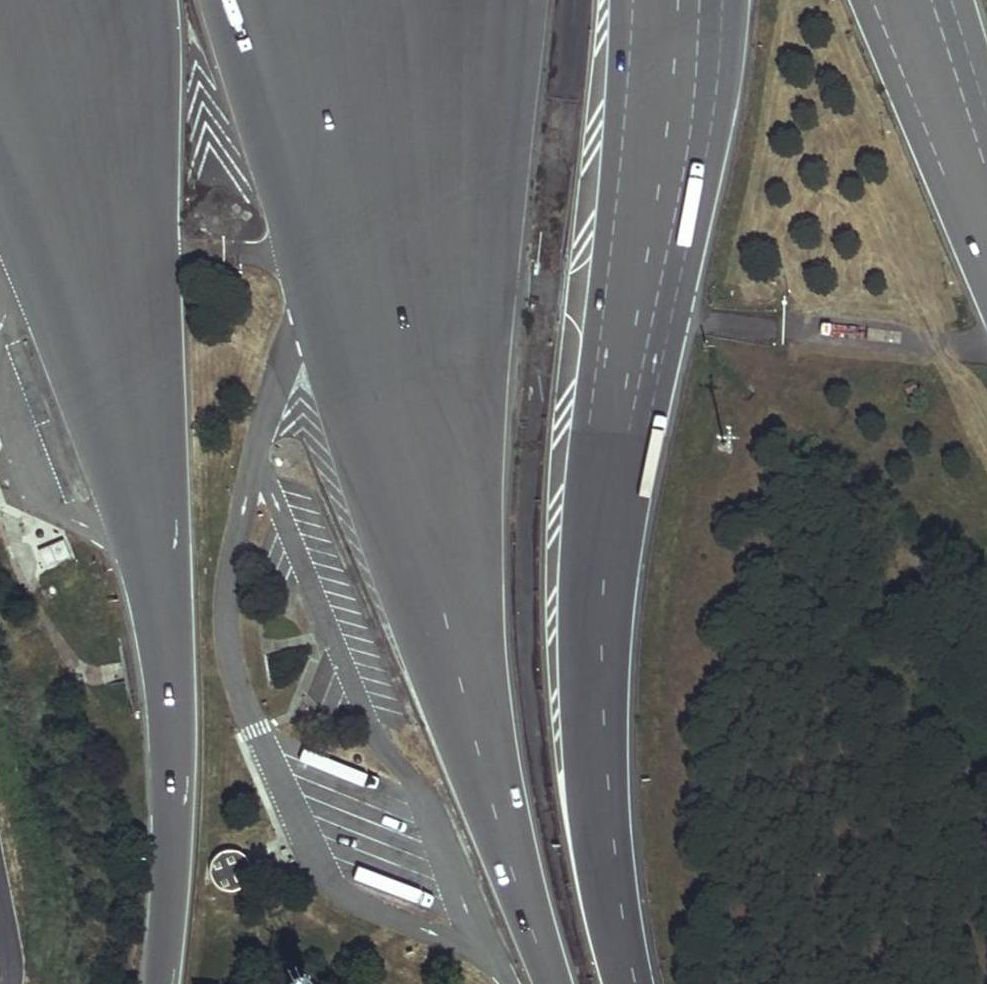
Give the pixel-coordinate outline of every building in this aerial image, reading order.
[(45,548),(52,567),(70,561),(64,542),(45,548)] [(239,853),(235,852),(231,851),(228,851),(224,852),(220,853),(217,855),(214,858),(212,861),(210,864),(209,868),(209,872),(209,875),(210,879),(211,883),(214,886),(217,889),(220,891),(223,892),(227,893),(231,893),(235,892),(238,891),(242,889),(245,886),(247,883),(249,879),(250,876),(250,872),(250,868),(249,864),(247,861),(245,858),(242,855),(239,853)]
